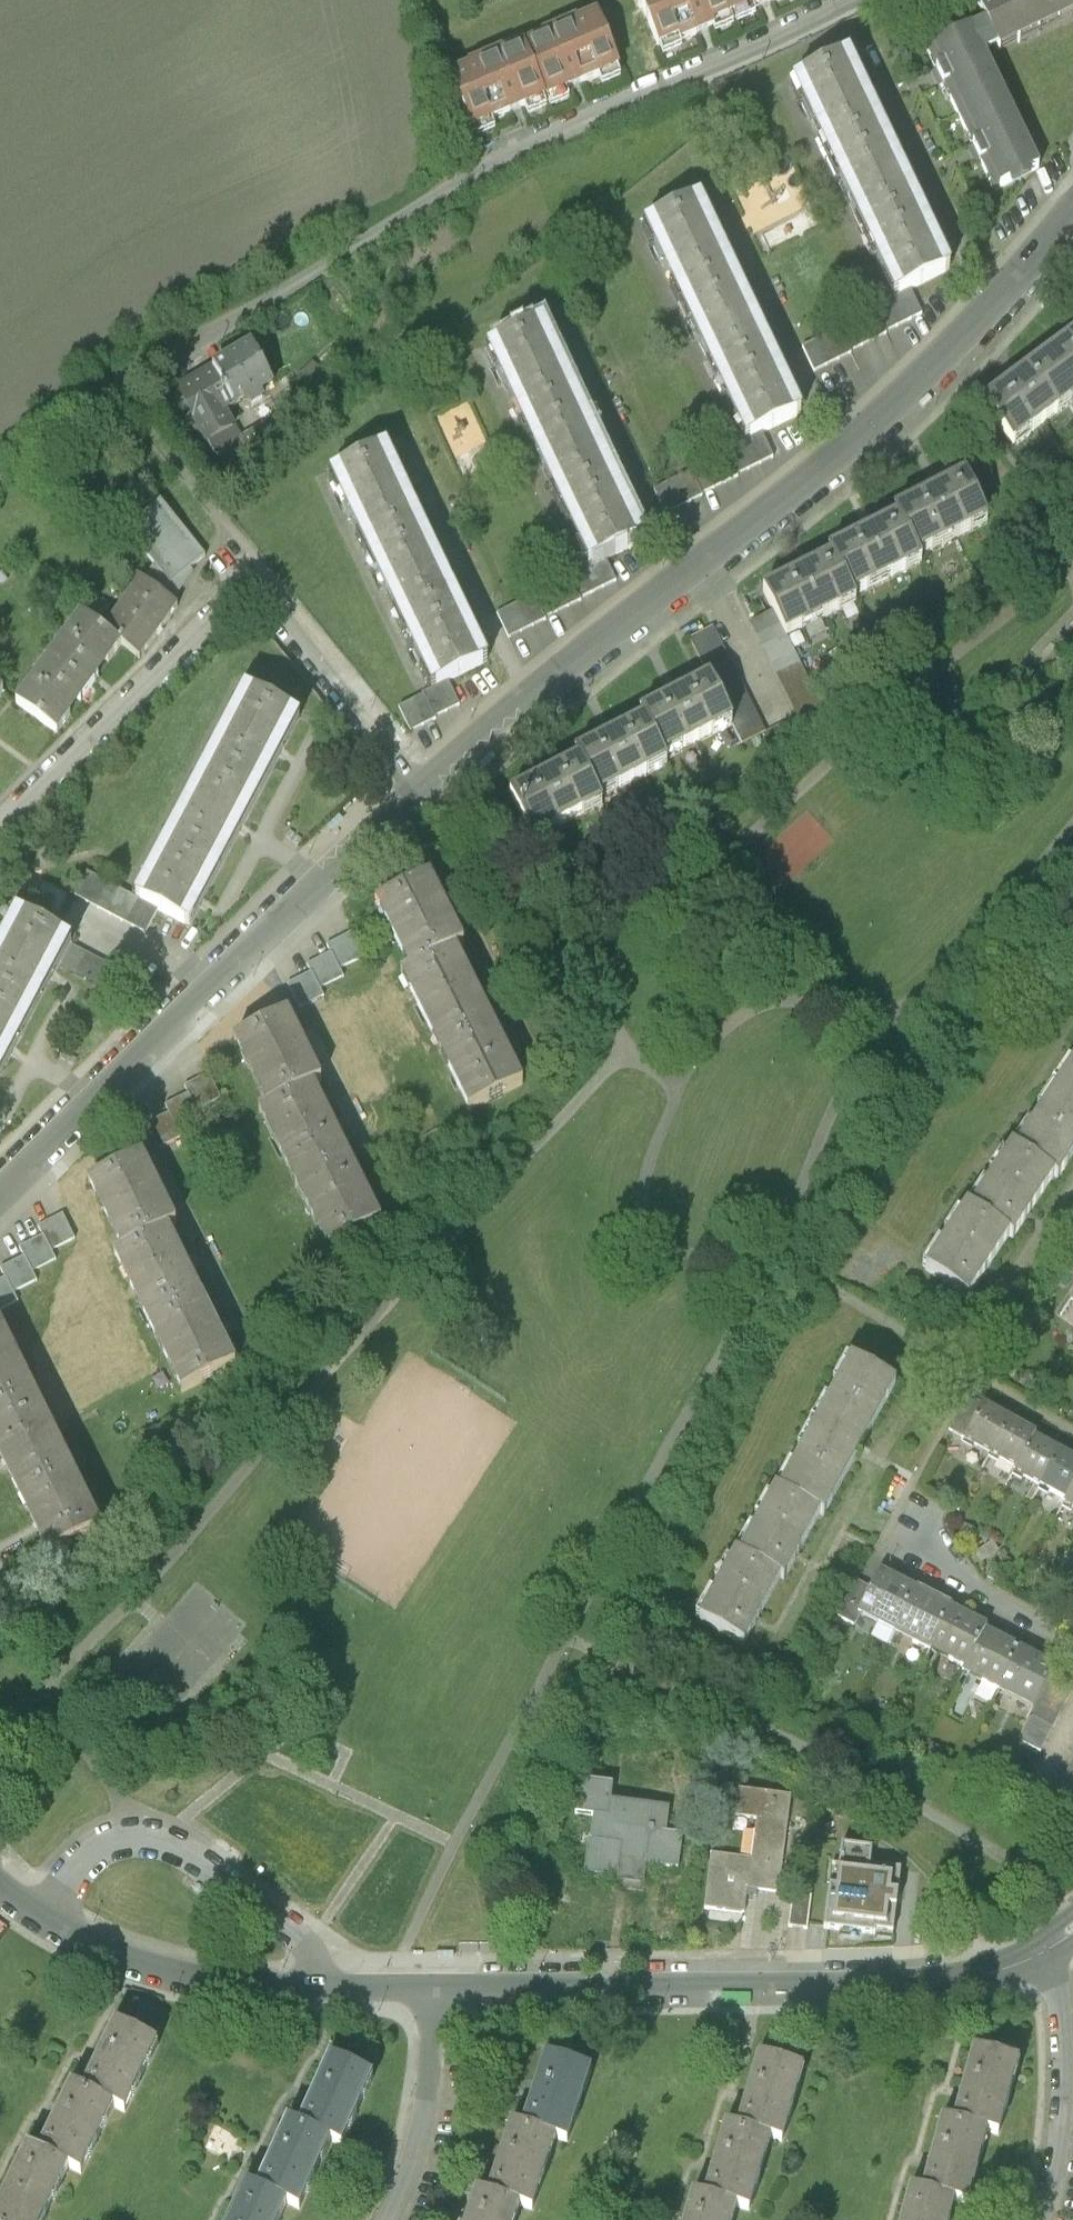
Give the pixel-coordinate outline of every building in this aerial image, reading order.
[(732,12),(727,0),(641,0),(641,1),(638,2),(639,6),(642,4),(642,5),(658,43),(678,34),(680,38),(714,23),(712,20),(732,12)] [(732,12),(752,3),(754,7),(770,0),(727,0),(732,12)] [(977,6),(986,25),(995,43),(996,44),(1015,35),(1017,40),(1072,13),(1072,0),(989,0),(977,6)] [(544,36),(524,44),(546,94),(619,64),(598,13),(578,21),(577,19),(543,34),(544,36)] [(940,78),(958,117),(1003,95),(981,50),(995,43),(986,25),(972,32),(971,30),(927,51),(940,78)] [(471,126),(546,94),(524,44),(504,52),(503,50),(469,65),(470,67),(450,75),(471,126)] [(793,84),(830,162),(887,135),(849,57),(793,84)] [(1039,169),(1003,95),(958,117),(977,155),(994,191),(1039,169)] [(923,211),(887,135),(830,162),(867,238),(923,211)] [(650,225),(683,295),(735,270),(701,200),(650,225)] [(950,269),(923,211),(867,238),(894,296),(911,288),(950,269)] [(683,295),(717,365),(768,341),(735,270),(683,295)] [(803,345),(815,369),(852,351),(851,349),(887,332),(886,330),(923,313),(911,288),(894,296),(873,306),(874,308),(838,325),(839,327),(803,345)] [(491,347),(525,418),(578,392),(545,322),(491,347)] [(1047,355),(1072,390),(1072,336),(1047,355)] [(280,376),(258,337),(178,380),(209,437),(246,417),(236,399),(280,376)] [(802,411),(768,341),(717,365),(750,435),(764,429),(802,411)] [(1072,396),(1072,390),(1047,355),(985,400),(1014,439),(1072,396)] [(612,463),(578,392),(525,418),(559,488),(612,463)] [(694,468),(656,487),(666,509),(704,492),(702,489),(739,471),(738,469),(775,451),(764,429),(750,435),(727,446),(728,449),(693,466),(694,468)] [(334,472),(368,543),(423,516),(390,446),(334,472)] [(646,533),(612,463),(559,488),(593,559),(608,551),(646,533)] [(988,517),(966,473),(897,507),(899,513),(919,552),(988,517)] [(197,565),(194,562),(206,552),(162,498),(128,525),(156,560),(142,579),(171,600),(197,565)] [(919,552),(899,513),(831,547),(834,553),(853,592),(922,558),(919,552)] [(368,543),(402,613),(457,587),(423,516),(368,543)] [(500,610),(511,633),(548,615),(547,613),(584,595),(582,593),(620,575),(608,551),(593,559),(571,569),(573,572),(536,590),(537,592),(500,610)] [(853,592),(834,553),(765,588),(774,608),(787,632),(856,598),(853,592)] [(178,605),(171,600),(142,579),(105,628),(122,640),(141,655),(178,605)] [(490,658),(457,587),(402,613),(435,684),(450,677),(490,658)] [(822,703),(787,632),(774,608),(751,619),(798,714),(822,703)] [(57,728),(122,640),(105,628),(82,611),(17,699),(57,728)] [(689,637),(710,678),(732,722),(742,742),(764,731),(712,625),(689,637)] [(401,704),(412,727),(438,715),(436,712),(461,700),(450,677),(435,684),(424,689),(425,692),(401,704)] [(732,722),(710,678),(641,712),(645,718),(663,756),(732,722)] [(249,687),(213,757),(265,784),(301,714),(249,687)] [(663,756),(645,718),(577,752),(580,758),(599,796),(666,762),(663,756)] [(213,757),(176,826),(228,853),(265,784),(213,757)] [(599,796),(580,758),(511,792),(533,836),(602,802),(599,796)] [(192,923),(228,853),(176,826),(140,896),(160,906),(192,923)] [(76,894),(147,931),(160,906),(140,896),(89,869),(76,894)] [(466,938),(433,874),(378,901),(411,966),(459,942),(466,938)] [(0,956),(0,991),(37,1011),(61,966),(73,941),(22,914),(0,956)] [(366,954),(355,931),(330,943),(334,951),(311,963),(314,971),(291,982),(303,1005),(327,993),(323,985),(346,974),(342,966),(366,954)] [(137,975),(73,941),(61,966),(124,999),(137,975)] [(405,969),(440,1036),(493,1009),(459,942),(411,966),(405,969)] [(0,1080),(37,1011),(0,991),(0,1080)] [(528,1077),(493,1009),(440,1036),(474,1104),(528,1077)] [(324,1079),(290,1011),(237,1037),(271,1105),(316,1083),(324,1079)] [(1015,1151),(1055,1176),(1059,1179),(1072,1158),(1072,1062),(1015,1151)] [(223,1096),(212,1073),(187,1085),(191,1093),(168,1104),(171,1112),(149,1123),(160,1147),(185,1135),(180,1127),(203,1116),(199,1108),(223,1096)] [(264,1108),(297,1176),(350,1150),(316,1083),(271,1105),(264,1108)] [(1011,1148),(970,1212),(1009,1237),(1013,1240),(1055,1176),(1015,1151),(1011,1148)] [(383,1218),(350,1150),(297,1176),(331,1244),(383,1218)] [(179,1221),(145,1153),(92,1179),(126,1248),(171,1225),(179,1221)] [(925,1272),(968,1300),(1009,1237),(970,1212),(966,1209),(925,1272)] [(65,1212),(40,1225),(45,1234),(22,1245),(26,1254),(3,1265),(8,1275),(0,1279),(0,1310),(20,1300),(16,1290),(38,1279),(34,1270),(59,1257),(54,1248),(77,1237),(65,1212)] [(118,1251),(152,1319),(205,1293),(171,1225),(126,1248),(118,1251)] [(239,1361),(205,1293),(152,1319),(185,1387),(239,1361)] [(38,1390),(4,1322),(0,1324),(0,1408),(38,1390)] [(898,1387),(853,1362),(780,1493),(821,1516),(825,1518),(898,1387)] [(16,1485),(71,1458),(38,1390),(0,1408),(0,1453),(16,1485)] [(951,1432),(967,1441),(986,1408),(970,1399),(951,1432)] [(967,1441),(994,1456),(1013,1420),(987,1406),(986,1408),(967,1441)] [(1040,1435),(1013,1420),(994,1456),(1020,1470),(1038,1438),(1040,1435)] [(1019,1472),(1045,1487),(1064,1452),(1038,1438),(1020,1470),(1019,1472)] [(1064,1452),(1045,1487),(1070,1501),(1072,1496),(1072,1457),(1064,1452)] [(105,1526),(71,1458),(16,1485),(50,1553),(105,1526)] [(784,1583),(821,1516),(780,1493),(777,1491),(739,1558),(780,1581),(784,1583)] [(744,1646),(780,1581),(739,1558),(737,1557),(700,1622),(744,1646)] [(895,1632),(898,1626),(916,1590),(880,1571),(871,1590),(859,1614),(861,1614),(863,1609),(881,1618),(873,1635),(891,1644),(896,1633),(895,1632)] [(855,1625),(861,1614),(859,1614),(871,1590),(856,1582),(838,1616),(855,1625)] [(930,1650),(933,1644),(951,1608),(916,1590),(898,1626),(917,1637),(914,1642),(930,1650)] [(987,1626),(951,1608),(933,1644),(952,1654),(949,1660),(965,1669),(966,1667),(985,1629),(987,1626)] [(998,1690),(1001,1684),(1020,1648),(985,1629),(966,1667),(985,1676),(982,1682),(998,1690)] [(1056,1666),(1020,1648),(1001,1684),(1020,1694),(1018,1700),(1034,1708),(1054,1668),(1056,1666)] [(1034,1708),(1018,1739),(1041,1751),(1072,1688),(1072,1677),(1054,1668),(1034,1708)] [(675,1867),(677,1797),(624,1796),(625,1777),(585,1776),(584,1809),(600,1810),(598,1862),(622,1863),(622,1875),(649,1876),(649,1857),(664,1857),(664,1866),(675,1867)] [(791,1797),(739,1791),(735,1818),(754,1820),(749,1859),(712,1855),(705,1909),(745,1913),(747,1890),(779,1894),(791,1797)] [(830,1885),(824,1928),(876,1934),(876,1931),(893,1933),(901,1870),(870,1867),(872,1850),(842,1846),(837,1886),(830,1885)] [(811,1897),(793,1894),(789,1927),(807,1929),(811,1897)] [(160,2044),(117,2024),(99,2061),(84,2092),(116,2108),(127,2113),(160,2044)] [(1017,2064),(973,2052),(954,2123),(986,2132),(998,2135),(1017,2064)] [(803,2070),(759,2057),(738,2129),(770,2138),(782,2141),(803,2070)] [(547,2058),(523,2130),(556,2141),(567,2144),(591,2073),(547,2058)] [(376,2080),(333,2061),(314,2102),(301,2130),(333,2144),(344,2149),(376,2080)] [(83,2176),(116,2108),(84,2092),(73,2087),(56,2121),(40,2155),(70,2170),(83,2176)] [(966,2205),(986,2132),(954,2123),(941,2120),(921,2193),(953,2202),(966,2205)] [(230,2157),(240,2135),(217,2124),(207,2147),(230,2157)] [(302,2213),(333,2144),(301,2130),(290,2125),(274,2159),(258,2194),(289,2208),(302,2213)] [(749,2210),(770,2138),(738,2129),(727,2125),(705,2198),(736,2206),(749,2210)] [(512,2126),(488,2199),(517,2208),(532,2213),(556,2141),(523,2130),(512,2126)] [(70,2170),(40,2155),(29,2150),(0,2209),(0,2210),(0,2219),(46,2219),(70,2170)] [(289,2208),(258,2194),(248,2189),(234,2219),(284,2219),(289,2208)] [(953,2202),(921,2193),(910,2190),(902,2219),(948,2219),(953,2202)] [(736,2206),(705,2198),(693,2194),(686,2219),(732,2219),(736,2206)] [(468,2219),(514,2219),(517,2208),(488,2199),(477,2195),(468,2219)]
